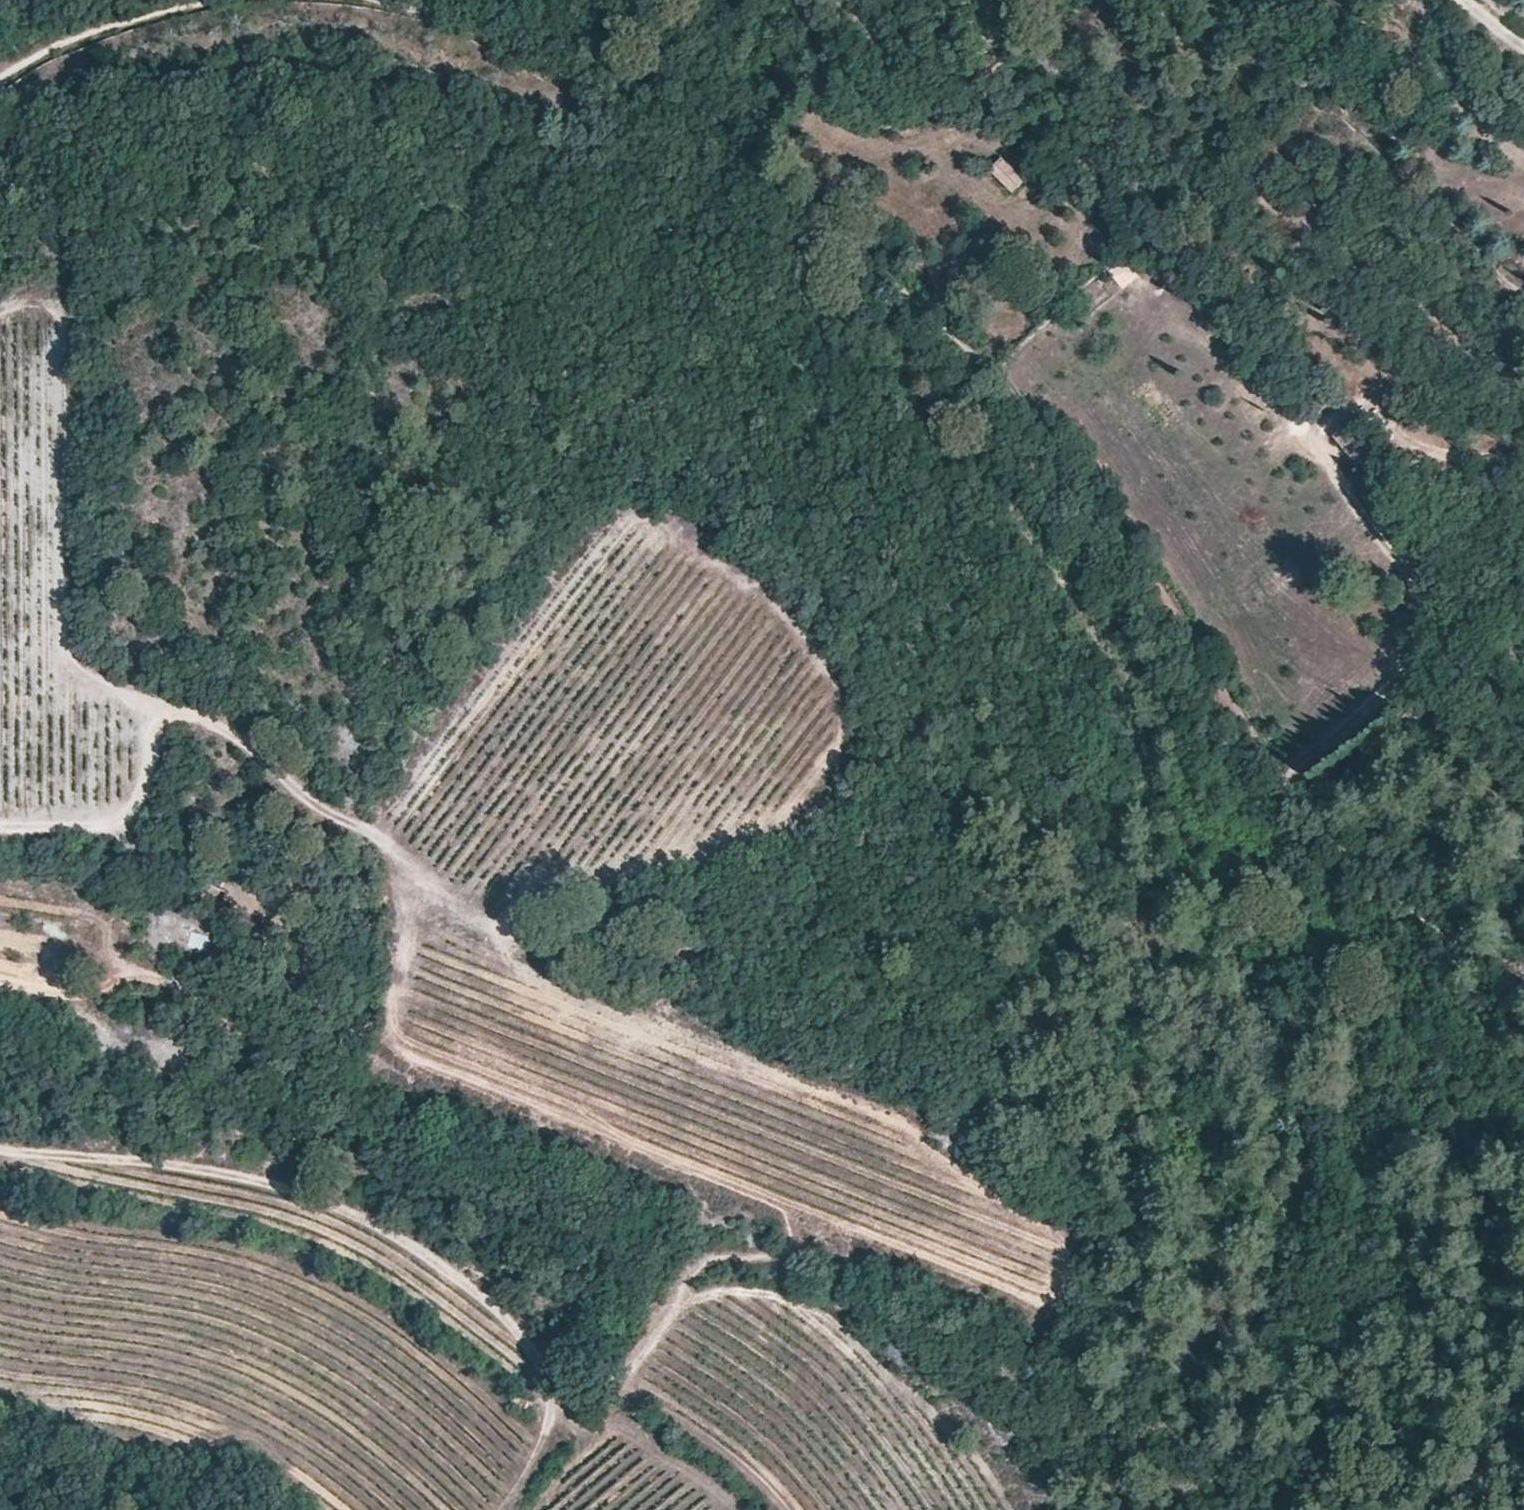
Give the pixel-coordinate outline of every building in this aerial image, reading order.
[(1024,180),(1000,158),(988,170),(1012,192),(1024,180)] [(1124,253),(1106,269),(1123,289),(1141,273),(1124,253)] [(1370,448),(1349,423),(1331,437),(1352,462),(1370,448)] [(188,948),(211,951),(213,936),(190,933),(188,948)]
